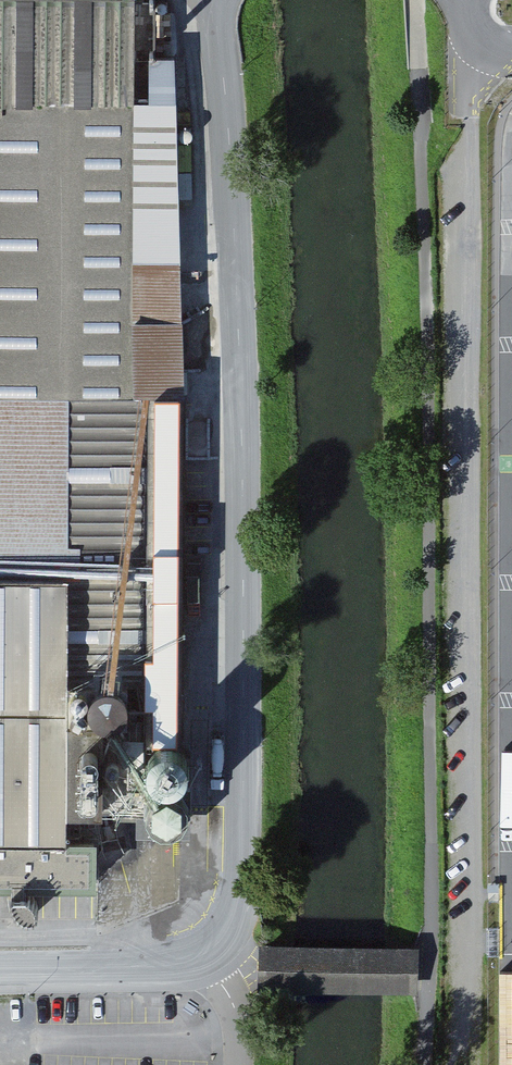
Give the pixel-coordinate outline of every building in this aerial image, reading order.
[(153,0),(0,0),(0,880),(100,879),(99,691),(157,691),(153,0)] [(163,856),(190,856),(191,810),(172,810),(172,835),(163,834),(163,856)]
